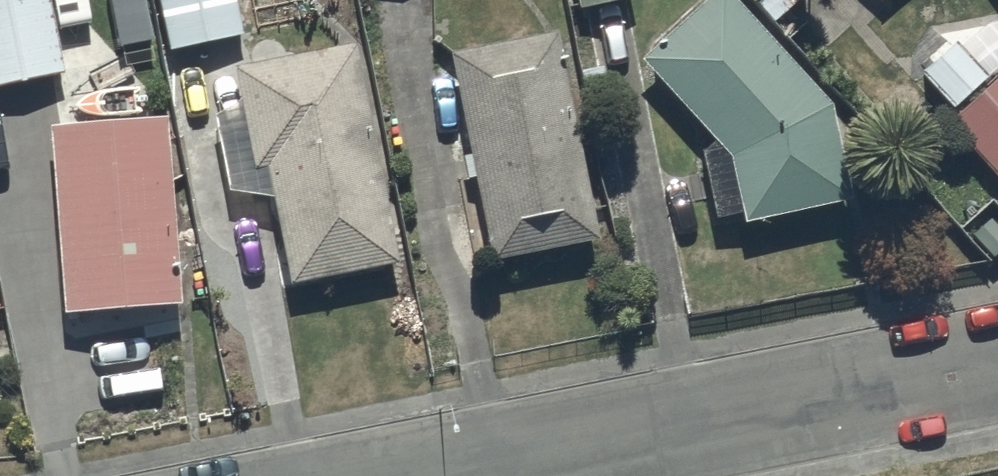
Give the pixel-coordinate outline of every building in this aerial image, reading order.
[(47,0),(0,0),(0,93),(64,79),(47,0)] [(235,0),(156,0),(168,59),(244,42),(235,0)] [(630,0),(573,0),(576,16),(631,6),(630,0)] [(724,0),(717,0),(638,72),(714,155),(698,163),(714,228),(739,225),(747,245),(846,209),(800,82),(724,0)] [(553,38),(449,62),(493,274),(601,250),(553,38)] [(986,85),(952,49),(917,82),(951,118),(986,85)] [(400,273),(356,51),(234,76),(255,180),(267,178),(290,294),(400,273)] [(945,132),(997,192),(997,84),(945,132)] [(181,316),(169,127),(52,134),(64,324),(181,316)]
